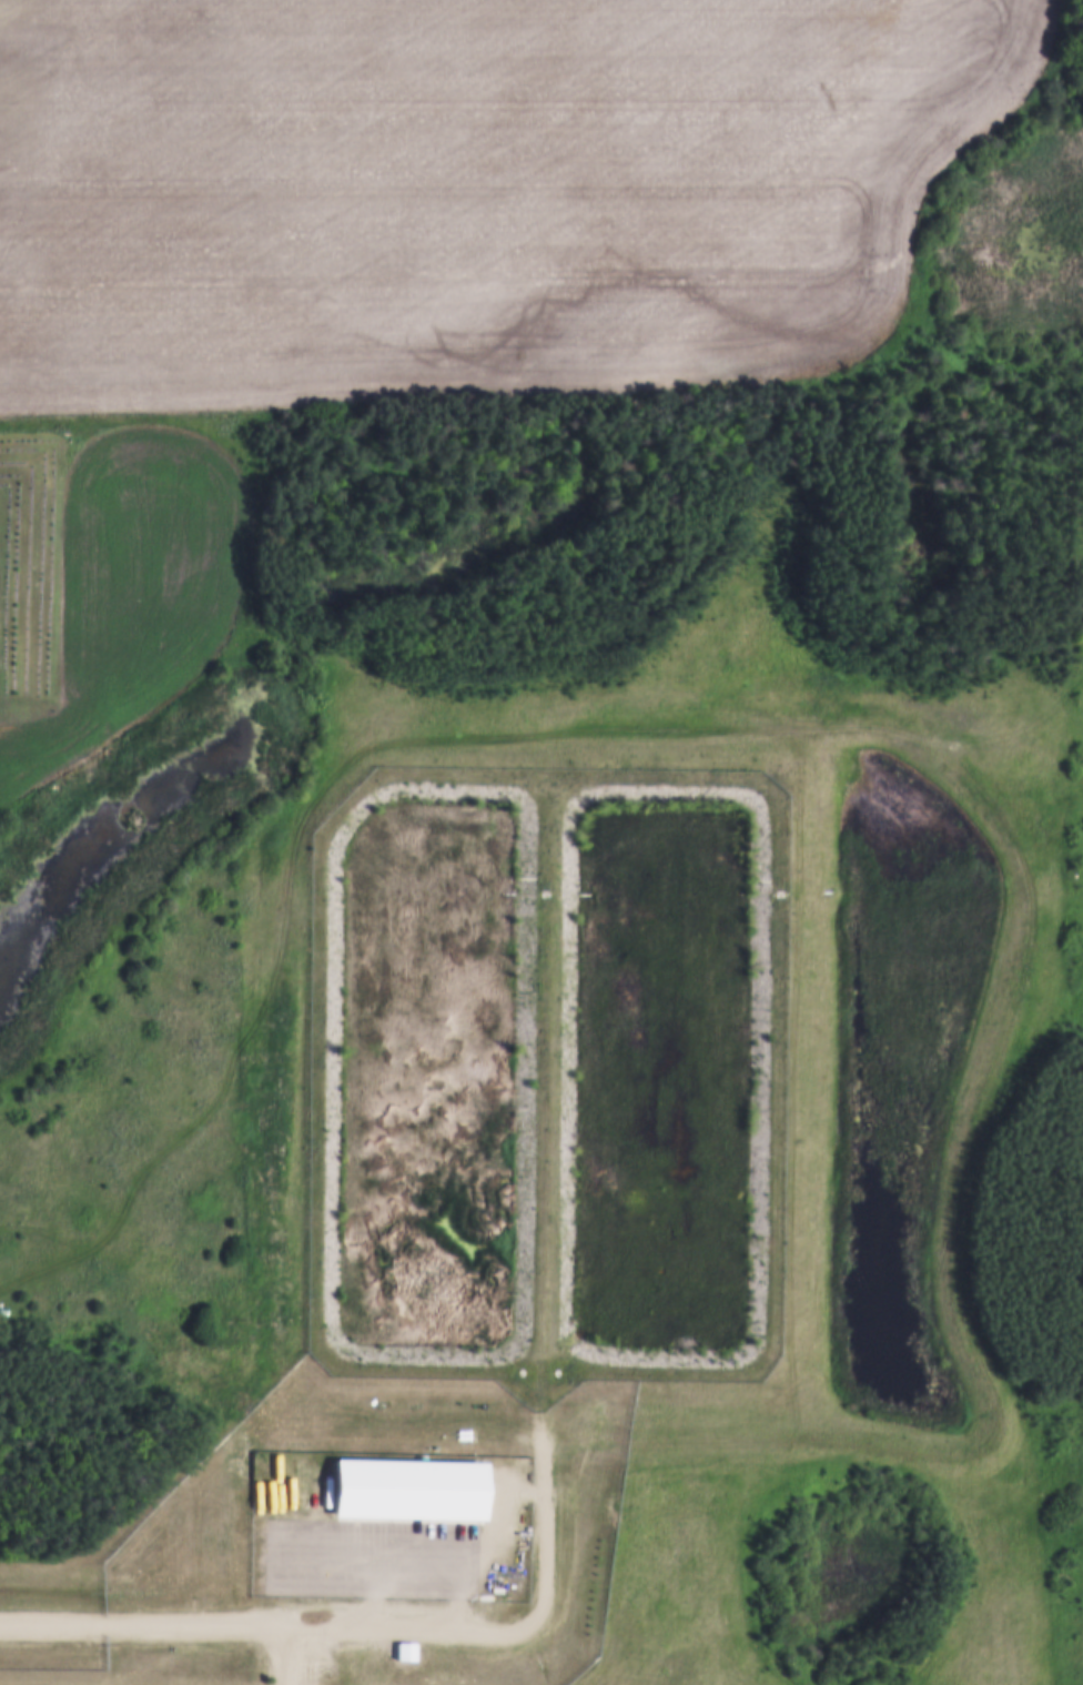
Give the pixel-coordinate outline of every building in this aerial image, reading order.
[(332,1455),(482,1459),(480,1516),(331,1513),(332,1455)] [(394,1639),(414,1641),(413,1658),(394,1658),(394,1639)]
